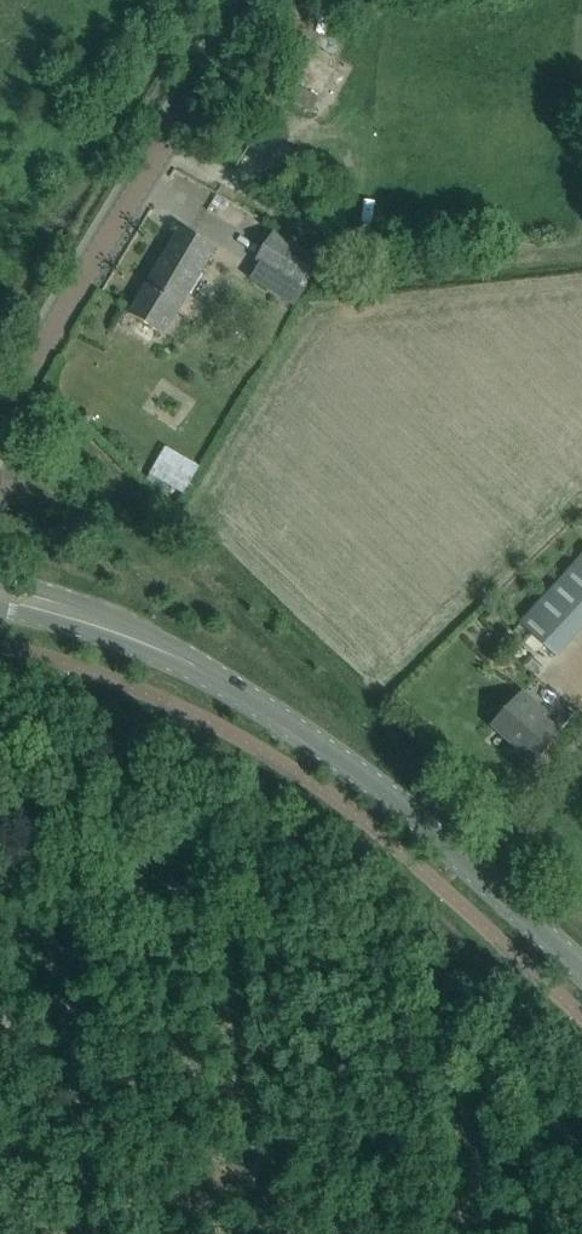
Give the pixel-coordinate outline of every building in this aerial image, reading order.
[(321,98),(285,79),(276,93),(313,112),(321,98)] [(318,124),(313,137),(333,146),(339,133),(318,124)] [(129,314),(164,335),(215,249),(181,228),(129,314)] [(258,260),(299,286),(316,261),(274,235),(258,260)] [(164,397),(159,409),(180,418),(185,407),(164,397)] [(170,451),(157,482),(195,497),(207,467),(170,451)] [(521,624),(557,657),(581,630),(581,559),(521,624)] [(532,762),(560,732),(545,718),(548,714),(524,692),(492,726),(532,762)]
